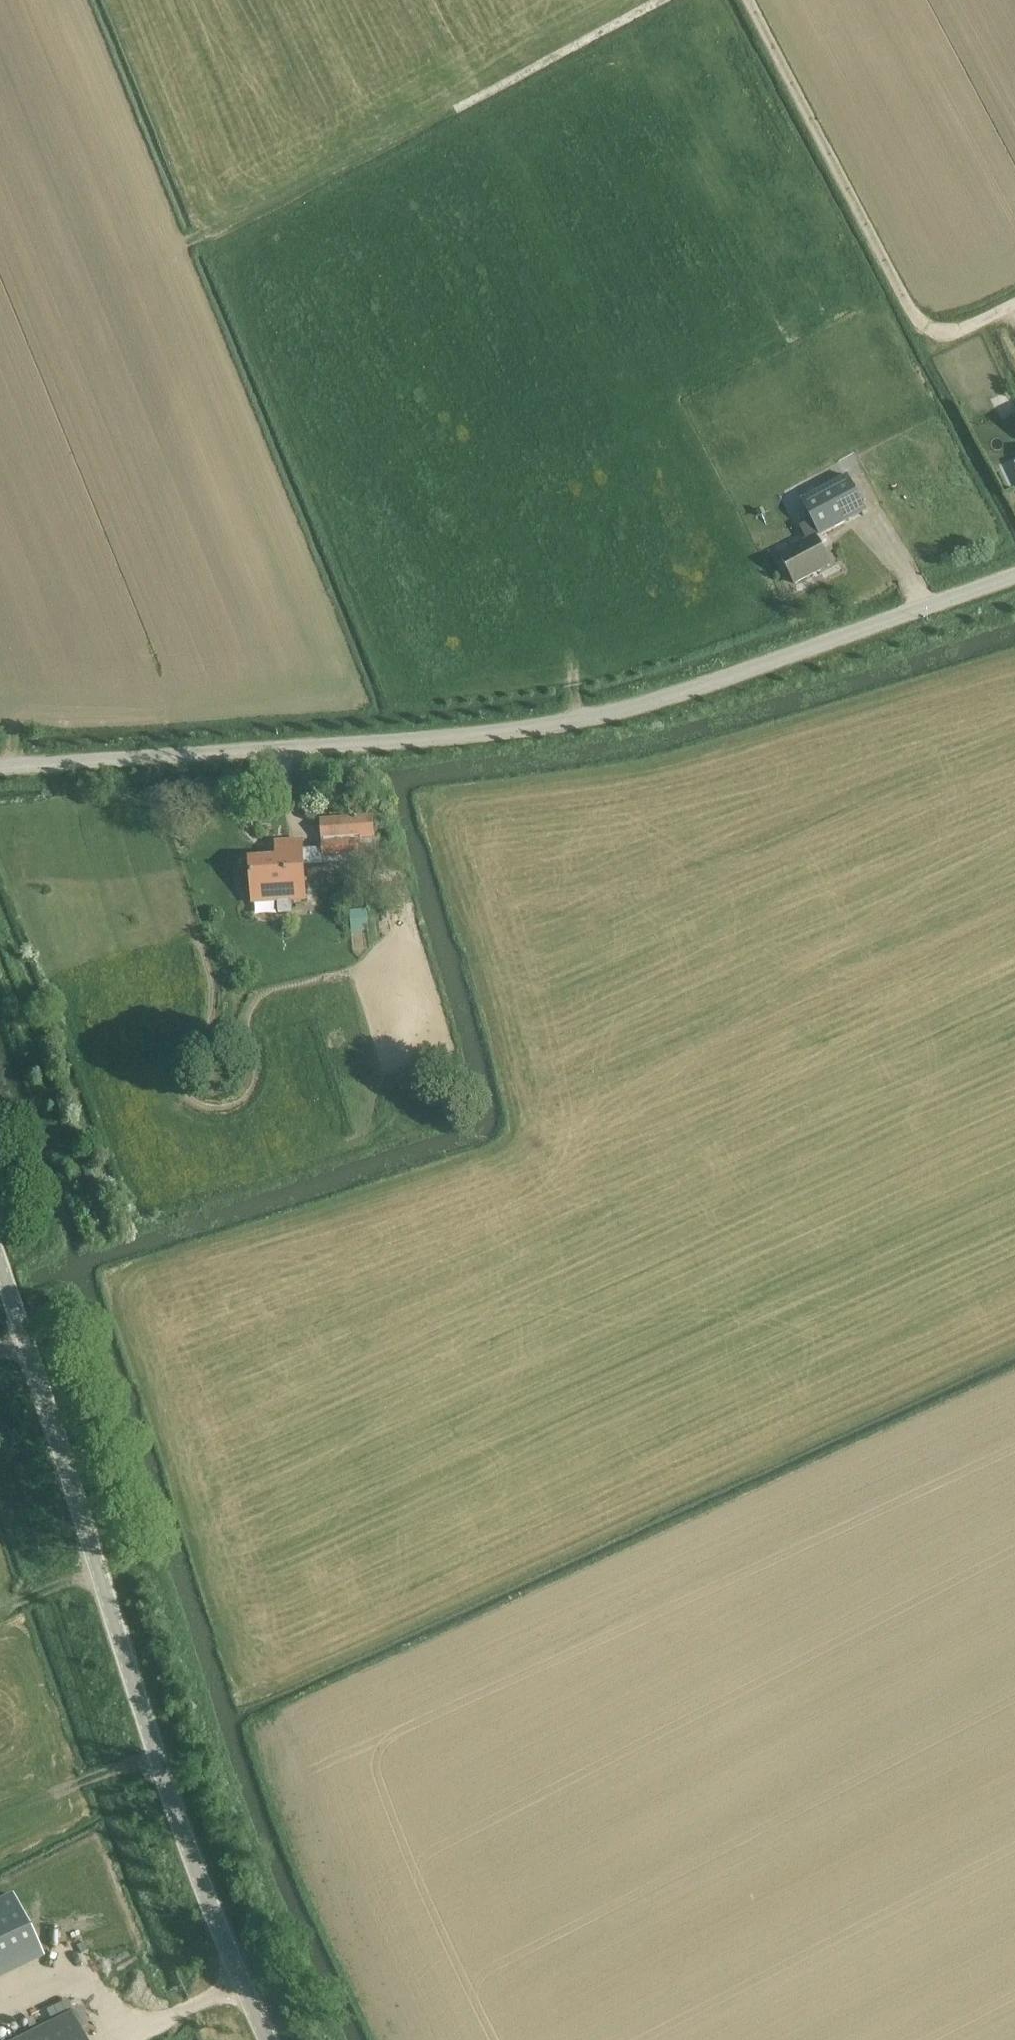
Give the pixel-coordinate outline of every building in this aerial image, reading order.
[(780,554),(795,583),(830,564),(816,537),(819,535),(866,511),(848,475),(942,426),(883,312),(656,430),(715,545),(800,500),(811,520),(799,527),(806,540),(780,554)] [(278,899),(279,912),(292,911),(290,883),(305,882),(304,865),(363,861),(361,838),(375,837),(374,814),(320,818),(321,848),(302,849),(302,841),(276,843),(277,858),(249,860),(252,901),(278,899)] [(350,930),(365,929),(364,907),(350,907),(350,930)] [(42,1955),(12,1896),(0,1902),(0,1976),(42,1955)] [(71,2011),(11,2039),(85,2039),(71,2011)]
